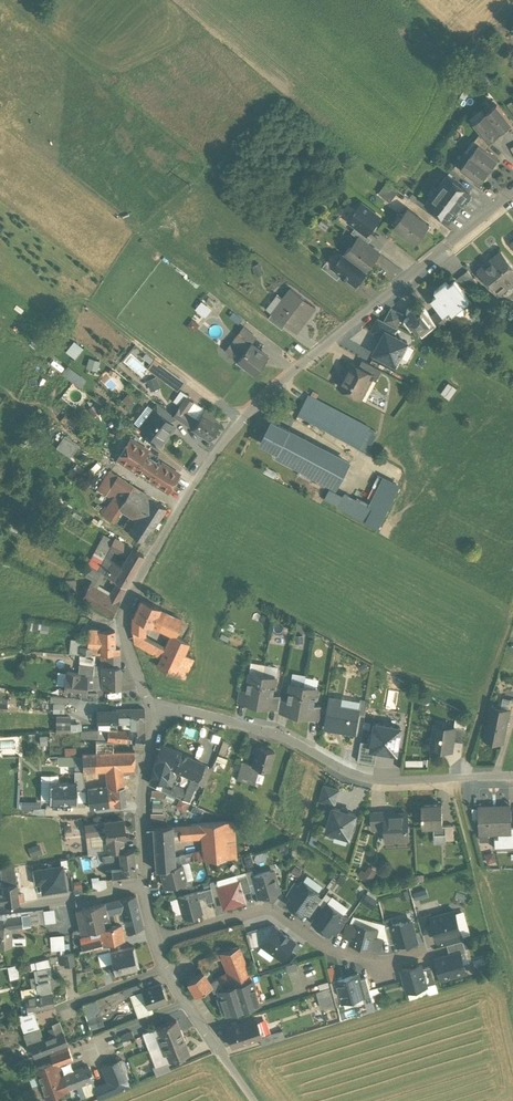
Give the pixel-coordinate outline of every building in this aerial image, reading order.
[(512,124),(496,105),(474,123),(481,132),(489,142),(512,124)] [(489,142),(481,132),(474,141),(478,145),(479,144),(486,149),(491,143),(489,142)] [(486,149),(479,144),(478,145),(461,167),(468,173),(480,182),(498,159),(486,149)] [(461,167),(457,164),(452,170),(464,178),(468,173),(461,167)] [(449,220),(470,193),(448,175),(427,202),(449,220)] [(399,191),(387,182),(378,193),(390,202),(399,191)] [(380,217),(362,203),(362,204),(363,205),(358,212),(356,211),(349,221),(356,227),(367,235),(367,234),(380,217)] [(430,225),(408,209),(394,226),(416,243),(430,225)] [(367,235),(356,227),(352,232),(358,237),(358,238),(359,238),(359,237),(361,239),(368,244),(372,238),(367,234),(367,235)] [(354,248),(354,249),(357,251),(351,258),(348,256),(366,270),(367,271),(379,253),(368,244),(361,239),(354,248)] [(350,245),(344,253),(344,254),(348,256),(354,249),(354,248),(350,245)] [(357,251),(354,249),(348,256),(351,258),(357,251)] [(501,251),(490,260),(493,263),(481,272),(497,292),(509,282),(511,285),(512,283),(512,266),(501,251)] [(348,256),(344,254),(335,266),(333,268),(342,275),(356,285),(367,271),(366,270),(348,256)] [(335,266),(328,260),(322,268),(338,280),(342,275),(333,268),(335,266)] [(478,283),(468,270),(457,279),(473,287),(478,283)] [(469,299),(455,281),(433,299),(441,310),(447,317),(448,316),(469,299)] [(316,307),(291,288),(283,298),(272,312),(286,323),(297,331),(316,307)] [(278,293),(267,308),(272,312),(283,298),(278,293)] [(208,316),(213,307),(202,301),(196,310),(208,316)] [(431,317),(422,305),(416,311),(412,306),(407,310),(411,315),(404,320),(412,329),(415,326),(420,332),(420,331),(423,335),(436,324),(437,323),(431,317)] [(404,315),(391,308),(384,321),(397,328),(404,315)] [(447,317),(441,310),(436,313),(445,324),(450,320),(448,316),(447,317)] [(286,323),(272,312),(268,318),(282,329),(286,323)] [(445,324),(436,313),(431,317),(437,323),(436,324),(440,328),(445,324)] [(394,335),(397,328),(384,321),(380,319),(374,331),(384,336),(386,331),(394,335)] [(254,334),(244,326),(239,333),(249,341),(254,334)] [(397,364),(408,342),(394,335),(386,331),(384,336),(375,353),(397,364)] [(74,358),(83,347),(74,340),(65,351),(74,358)] [(231,342),(225,350),(238,360),(244,352),(231,342)] [(269,356),(252,343),(244,352),(238,360),(255,373),(269,356)] [(99,362),(89,359),(86,367),(96,371),(99,362)] [(382,370),(363,359),(359,367),(370,372),(368,376),(372,378),(377,381),(382,370)] [(183,381),(154,360),(147,368),(177,390),(183,381)] [(359,367),(350,362),(338,386),(362,398),(372,378),(368,376),(370,372),(359,367)] [(80,387),(86,379),(68,364),(61,373),(80,387)] [(150,391),(160,387),(156,377),(147,380),(150,391)] [(441,392),(450,399),(458,388),(449,382),(441,392)] [(180,390),(173,401),(180,405),(185,396),(186,397),(188,395),(180,390)] [(308,395),(299,414),(309,419),(318,401),(308,395)] [(186,397),(185,396),(180,405),(178,407),(186,412),(193,401),(186,397)] [(204,409),(193,401),(186,412),(197,419),(204,409)] [(370,428),(318,401),(309,419),(360,447),(370,428)] [(173,415),(157,403),(153,408),(172,424),(177,418),(173,415)] [(96,404),(89,409),(94,416),(101,411),(96,404)] [(145,407),(134,421),(139,425),(139,424),(142,426),(154,411),(151,409),(149,411),(145,407)] [(186,412),(178,407),(173,415),(177,418),(192,428),(197,419),(186,412)] [(153,408),(152,408),(151,409),(154,411),(142,426),(139,424),(139,425),(149,433),(160,442),(174,425),(172,424),(153,408)] [(214,415),(204,409),(197,419),(192,428),(208,439),(219,423),(211,418),(214,415)] [(290,432),(272,422),(261,443),(278,452),(279,452),(288,436),(290,432)] [(368,451),(377,436),(369,431),(360,447),(368,451)] [(160,442),(149,433),(145,439),(156,447),(160,442)] [(57,448),(71,457),(79,446),(65,436),(57,448)] [(291,462),(301,443),(288,436),(279,452),(278,452),(277,454),(291,462)] [(147,450),(130,439),(118,459),(135,470),(144,455),(147,450)] [(301,443),(291,462),(303,468),(315,474),(313,478),(317,480),(319,476),(338,486),(350,463),(324,449),(316,450),(301,443)] [(160,466),(144,455),(136,469),(152,479),(160,466)] [(179,474),(162,463),(160,466),(152,479),(151,481),(167,492),(179,474)] [(315,474),(303,468),(300,475),(311,480),(313,478),(315,474)] [(100,488),(109,494),(120,478),(110,472),(100,488)] [(128,500),(136,488),(120,478),(109,494),(114,497),(104,514),(115,521),(121,511),(127,514),(133,504),(128,500)] [(399,486),(383,478),(373,500),(361,494),(358,501),(345,495),(344,496),(339,505),(338,508),(377,528),(399,486)] [(136,488),(128,500),(133,504),(141,491),(136,488)] [(325,498),(339,505),(344,496),(330,489),(325,498)] [(151,497),(141,491),(133,504),(143,510),(143,509),(151,497)] [(166,507),(151,497),(143,509),(158,519),(166,507)] [(143,510),(133,504),(127,514),(130,516),(136,520),(138,517),(143,510)] [(158,519),(143,509),(143,510),(138,517),(153,527),(158,519)] [(123,527),(129,531),(136,520),(130,516),(123,527)] [(153,527),(138,517),(136,520),(129,531),(144,541),(153,527)] [(116,539),(106,534),(88,564),(106,574),(113,562),(111,561),(117,550),(111,547),(116,539)] [(135,550),(116,539),(111,547),(119,552),(118,553),(130,560),(130,559),(135,550)] [(144,556),(135,550),(130,559),(138,564),(144,556)] [(120,566),(113,562),(106,574),(113,578),(120,566)] [(135,570),(124,563),(121,567),(120,566),(113,578),(117,580),(126,585),(135,570)] [(97,570),(88,586),(92,588),(101,572),(98,570),(97,570)] [(77,580),(66,581),(66,591),(81,599),(85,592),(78,588),(77,580)] [(126,585),(117,580),(114,584),(116,585),(116,587),(117,589),(122,592),(126,585)] [(92,588),(88,586),(81,599),(88,603),(96,590),(92,588)] [(116,587),(109,597),(117,602),(122,592),(117,589),(116,587)] [(109,597),(96,590),(88,603),(110,615),(117,602),(109,597)] [(161,607),(142,598),(134,616),(158,628),(159,627),(166,611),(160,609),(161,607)] [(183,620),(166,611),(159,627),(172,634),(176,635),(183,620)] [(144,634),(133,629),(135,642),(142,646),(147,636),(144,634)] [(116,632),(89,630),(87,641),(87,647),(92,647),(102,649),(102,654),(120,655),(119,648),(115,648),(116,632)] [(176,635),(172,634),(166,648),(162,657),(158,666),(175,674),(181,660),(184,654),(189,642),(176,635)] [(166,648),(147,636),(142,646),(162,657),(166,648)] [(92,647),(87,647),(87,641),(72,640),(70,653),(80,654),(91,655),(92,647)] [(78,673),(78,676),(86,677),(91,677),(95,676),(95,655),(91,655),(80,654),(78,673)] [(120,655),(102,654),(102,666),(119,666),(120,655)] [(194,658),(184,654),(181,660),(191,664),(194,658)] [(191,664),(181,660),(175,674),(185,679),(191,664)] [(119,666),(102,666),(102,676),(102,688),(120,687),(119,666)] [(86,677),(78,676),(78,673),(67,671),(66,675),(65,676),(64,684),(65,685),(64,691),(67,692),(68,693),(72,693),(73,692),(81,693),(85,693),(86,688),(86,677)] [(277,677),(251,672),(248,689),(246,699),(248,700),(247,703),(270,707),(271,704),(273,704),(274,694),(277,677)] [(93,687),(102,688),(102,676),(95,676),(91,677),(93,687)] [(318,687),(292,683),(289,700),(287,710),(289,710),(288,714),(311,718),(311,714),(313,715),(315,705),(318,687)] [(248,689),(241,688),(238,702),(247,703),(248,700),(246,699),(248,689)] [(97,693),(88,693),(85,693),(81,693),(80,699),(97,701),(97,693)] [(282,695),(274,694),(273,704),(271,704),(270,707),(280,709),(281,698),(282,695)] [(54,696),(54,712),(66,712),(66,696),(54,696)] [(342,698),(331,697),(326,727),(356,732),(360,714),(360,710),(359,710),(341,707),(342,698)] [(289,700),(281,698),(280,709),(279,712),(288,714),(289,710),(287,710),(289,700)] [(368,700),(361,698),(359,710),(360,710),(360,714),(365,715),(368,700)] [(322,706),(315,705),(313,715),(311,714),(311,718),(320,719),(322,706)] [(508,709),(491,706),(484,738),(485,738),(486,736),(502,739),(501,742),(503,742),(509,713),(510,710),(508,709)] [(131,709),(116,710),(116,711),(116,721),(116,722),(117,722),(122,722),(130,722),(131,709)] [(144,709),(131,709),(130,722),(143,722),(144,709)] [(116,711),(98,711),(98,721),(116,721),(116,711)] [(70,716),(56,716),(56,731),(70,731),(70,716)] [(116,721),(98,721),(98,729),(103,728),(109,729),(117,729),(117,722),(116,722),(116,721)] [(143,722),(130,722),(128,730),(144,731),(143,722)] [(456,726),(436,723),(432,746),(444,748),(453,750),(454,740),(456,726)] [(397,752),(400,728),(375,725),(374,735),(372,749),(378,750),(397,752)] [(467,728),(456,726),(454,740),(465,742),(467,728)] [(109,729),(103,728),(101,750),(109,749),(112,749),(113,739),(109,738),(109,729)] [(117,729),(109,729),(109,738),(113,739),(127,740),(128,730),(122,729),(117,729)] [(144,731),(128,730),(127,740),(134,740),(134,744),(143,746),(144,731)] [(361,742),(358,761),(376,764),(378,750),(372,749),(374,735),(370,734),(369,743),(361,742)] [(49,735),(40,735),(40,750),(49,750),(49,735)] [(223,741),(218,753),(224,756),(229,743),(223,741)] [(181,753),(162,746),(157,760),(157,761),(170,765),(175,767),(180,754),(181,753)] [(275,752),(257,747),(252,764),(252,766),(259,768),(269,771),(275,752)] [(134,751),(115,751),(113,751),(109,752),(99,752),(99,753),(100,769),(107,769),(122,769),(133,768),(134,751)] [(83,770),(100,769),(99,753),(82,754),(83,770)] [(203,764),(180,754),(175,767),(175,769),(182,772),(192,776),(197,778),(198,776),(203,764)] [(215,763),(226,765),(228,756),(216,755),(215,763)] [(170,765),(157,761),(152,778),(165,783),(170,765)] [(252,764),(242,761),(237,780),(255,785),(259,768),(252,766),(252,764)] [(170,765),(165,783),(170,785),(171,784),(175,772),(181,774),(182,772),(175,769),(175,767),(170,765)] [(122,769),(107,769),(108,779),(123,778),(122,769)] [(83,770),(74,771),(74,783),(77,783),(77,790),(86,790),(83,770)] [(197,778),(192,776),(187,791),(191,793),(190,794),(193,795),(200,776),(198,776),(197,778)] [(123,778),(108,779),(109,787),(114,786),(124,786),(123,778)] [(165,783),(152,778),(151,784),(160,788),(160,790),(175,796),(179,788),(171,784),(170,785),(165,783)] [(50,802),(77,802),(77,790),(77,783),(74,783),(50,783),(50,802)] [(339,790),(324,785),(320,800),(335,805),(339,790)] [(124,786),(114,786),(114,789),(116,804),(125,803),(124,786)] [(187,791),(179,788),(175,796),(190,803),(193,795),(190,794),(191,793),(187,791)] [(114,789),(96,791),(98,806),(116,804),(114,789)] [(96,791),(92,792),(88,792),(89,807),(98,806),(96,791)] [(441,804),(434,804),(433,804),(423,805),(423,804),(422,805),(422,818),(423,818),(423,826),(434,826),(443,826),(443,825),(442,804),(441,804)] [(510,805),(480,806),(481,840),(489,839),(489,833),(508,832),(511,832),(511,826),(510,805)] [(356,814),(334,808),(327,830),(349,836),(356,814)] [(386,811),(372,812),(373,828),(386,827),(386,814),(386,811)] [(386,814),(386,827),(387,836),(396,835),(399,838),(404,838),(407,835),(406,828),(408,828),(408,812),(386,814)] [(124,819),(97,823),(99,833),(106,832),(107,844),(108,845),(123,843),(123,839),(127,838),(124,819)] [(201,859),(236,857),(233,821),(199,823),(199,825),(200,837),(201,859)] [(97,823),(85,825),(86,835),(89,834),(99,833),(97,823)] [(199,825),(179,827),(179,833),(180,839),(200,837),(199,825)] [(453,825),(443,825),(443,826),(434,826),(434,834),(446,834),(446,839),(454,839),(453,825)] [(172,826),(154,828),(155,845),(173,843),(173,834),(172,826)] [(511,826),(511,832),(498,833),(498,837),(495,838),(495,846),(495,848),(512,847),(512,826),(511,826)] [(99,833),(89,834),(90,846),(107,844),(106,832),(99,833)] [(123,843),(108,845),(107,844),(90,846),(91,854),(101,853),(113,851),(119,850),(124,849),(123,843)] [(173,843),(155,845),(155,853),(174,852),(173,843)] [(40,844),(29,847),(32,857),(43,854),(40,844)] [(124,849),(119,850),(121,866),(122,878),(134,876),(136,873),(133,848),(124,849)] [(113,851),(101,853),(103,861),(114,859),(113,851)] [(486,852),(488,862),(497,861),(496,851),(486,852)] [(174,852),(155,853),(156,871),(160,870),(174,866),(174,858),(174,852)] [(196,854),(192,855),(191,853),(185,855),(186,863),(197,860),(196,854)] [(185,855),(174,858),(174,866),(181,864),(186,863),(185,855)] [(70,871),(68,859),(60,860),(61,867),(62,866),(63,872),(70,871)] [(174,866),(160,870),(165,887),(186,881),(181,864),(174,866)] [(62,866),(61,867),(39,870),(41,883),(43,892),(65,889),(63,872),(62,866)] [(117,867),(111,868),(112,879),(122,878),(121,866),(117,867)] [(376,872),(369,867),(365,873),(361,871),(358,876),(369,884),(376,872)] [(35,884),(41,883),(39,870),(33,871),(35,884)] [(252,870),(245,872),(246,875),(249,885),(255,883),(253,876),(252,870)] [(33,871),(20,873),(22,884),(28,883),(29,889),(35,888),(35,884),(33,871)] [(270,871),(253,876),(255,883),(260,898),(278,892),(276,885),(277,883),(276,879),(274,878),(274,877),(272,878),(270,871)] [(15,872),(1,875),(1,878),(2,885),(17,883),(15,872)] [(246,875),(237,878),(238,881),(239,881),(242,893),(251,891),(249,885),(246,875)] [(186,881),(178,883),(179,890),(192,886),(190,880),(186,881)] [(216,881),(210,882),(211,888),(213,897),(219,895),(217,887),(218,887),(216,881)] [(218,887),(217,887),(219,895),(224,909),(245,902),(242,893),(239,881),(238,881),(218,887)] [(319,892),(303,881),(300,887),(292,897),(288,903),(303,914),(317,895),(319,892)] [(17,883),(2,885),(2,889),(3,894),(3,895),(18,894),(17,883)] [(294,883),(286,894),(292,897),(300,887),(294,883)] [(42,894),(40,884),(35,885),(37,897),(50,896),(49,893),(42,894)] [(211,888),(203,890),(204,897),(206,903),(214,901),(213,897),(211,888)] [(203,890),(196,892),(198,899),(204,897),(203,890)] [(196,892),(178,897),(183,918),(202,913),(198,899),(196,892)] [(18,894),(3,895),(4,902),(4,904),(19,902),(18,894)] [(135,895),(120,899),(122,909),(127,928),(128,930),(143,926),(135,895)] [(317,895),(305,911),(310,915),(318,905),(322,899),(317,895)] [(378,903),(367,895),(361,902),(372,910),(378,903)] [(175,914),(182,912),(178,898),(171,900),(175,914)] [(120,899),(111,901),(114,910),(114,911),(122,909),(120,899)] [(111,901),(105,903),(107,912),(114,910),(111,901)] [(105,903),(82,908),(84,915),(86,926),(87,926),(89,926),(99,923),(100,928),(110,925),(107,912),(105,903)] [(343,914),(327,903),(323,908),(316,919),(314,922),(330,933),(332,931),(343,914)] [(318,905),(310,915),(316,919),(323,908),(318,905)] [(82,908),(76,909),(77,917),(84,915),(82,908)] [(122,909),(114,911),(114,910),(107,912),(110,925),(121,923),(122,929),(127,928),(122,909)] [(44,910),(21,912),(22,924),(46,923),(44,911),(44,910)] [(44,911),(46,923),(55,922),(54,910),(44,911)] [(461,934),(455,910),(432,916),(436,930),(438,940),(446,938),(461,934)] [(0,915),(0,925),(10,925),(22,924),(21,912),(0,915)] [(343,914),(332,931),(337,935),(349,918),(343,914)] [(422,933),(436,930),(432,916),(431,914),(418,917),(422,933)] [(84,915),(77,917),(80,931),(88,929),(87,926),(86,926),(84,915)] [(412,920),(402,923),(402,922),(392,924),(397,942),(398,944),(407,942),(408,943),(417,940),(412,920)] [(99,923),(89,926),(91,935),(93,934),(93,936),(102,934),(100,928),(99,923)] [(110,925),(100,928),(102,934),(104,945),(108,943),(125,939),(122,929),(121,923),(110,925)] [(355,925),(348,923),(345,936),(352,938),(355,925)] [(378,929),(356,923),(355,925),(352,938),(351,942),(373,948),(373,947),(380,949),(383,939),(376,937),(378,929)] [(392,924),(386,926),(391,944),(397,942),(392,924)] [(0,925),(0,944),(10,943),(10,939),(10,925),(0,925)] [(261,945),(274,927),(272,926),(246,934),(250,948),(261,945)] [(281,959),(294,942),(274,927),(261,945),(281,959)] [(91,935),(79,937),(82,950),(97,946),(104,945),(102,934),(93,936),(93,934),(91,935)] [(463,940),(461,934),(446,938),(447,944),(463,940)] [(64,936),(50,937),(51,951),(65,950),(64,936)] [(463,940),(447,944),(450,955),(460,952),(461,953),(466,951),(463,940)] [(104,945),(97,946),(98,953),(110,950),(108,943),(104,945)] [(178,945),(171,948),(174,958),(182,956),(178,945)] [(134,947),(111,952),(113,963),(109,964),(111,973),(139,966),(134,947)] [(230,984),(250,978),(240,947),(218,954),(220,958),(226,974),(229,981),(230,984)] [(75,964),(74,952),(63,955),(64,965),(75,964)] [(450,955),(436,959),(439,968),(442,978),(466,971),(461,953),(460,952),(450,955)] [(199,964),(220,958),(218,954),(198,960),(199,964)] [(48,958),(35,961),(37,968),(50,966),(48,958)] [(296,963),(286,966),(287,972),(298,969),(296,963)] [(17,964),(8,965),(9,979),(19,978),(17,964)] [(421,964),(402,969),(404,977),(403,980),(403,983),(406,984),(408,991),(427,985),(422,968),(421,964)] [(334,965),(329,967),(332,980),(337,978),(334,965)] [(37,968),(33,969),(35,980),(45,978),(49,977),(51,977),(50,966),(37,968)] [(431,966),(422,968),(427,985),(436,982),(431,966)] [(203,972),(187,982),(195,995),(211,986),(211,985),(209,982),(203,972)] [(226,974),(217,978),(221,985),(229,981),(226,974)] [(359,974),(337,980),(343,1001),(344,1001),(364,995),(360,979),(359,974)] [(38,994),(25,996),(26,1003),(20,1004),(22,1014),(33,1012),(33,1010),(54,1006),(51,992),(49,977),(45,978),(46,981),(35,982),(38,994)] [(230,984),(218,988),(226,1014),(260,1003),(251,977),(250,978),(230,984)] [(366,977),(360,979),(364,995),(364,998),(365,998),(372,996),(366,977)] [(217,978),(209,982),(211,985),(211,986),(213,989),(221,985),(217,978)] [(337,980),(331,982),(337,1004),(337,1006),(345,1004),(344,1001),(343,1001),(337,980)] [(330,981),(319,984),(321,990),(332,986),(330,981)] [(142,982),(129,987),(132,994),(142,991),(142,989),(144,989),(142,982)] [(144,989),(142,989),(142,991),(148,1007),(167,1001),(160,983),(144,989)] [(337,1004),(332,986),(321,990),(316,991),(322,1008),(337,1004)] [(364,995),(344,1001),(345,1004),(345,1007),(365,1002),(365,998),(364,998),(364,995)] [(99,999),(84,1004),(93,1028),(101,1026),(96,1011),(102,1009),(99,999)] [(33,1013),(22,1018),(31,1044),(43,1039),(33,1013)] [(256,1018),(226,1028),(232,1046),(259,1037),(262,1036),(256,1018)] [(176,1020),(157,1028),(162,1041),(159,1042),(161,1045),(182,1037),(176,1020)] [(49,1031),(51,1037),(62,1033),(58,1021),(51,1024),(53,1029),(49,1031)] [(262,1036),(259,1037),(261,1046),(285,1039),(282,1030),(262,1036)] [(51,1037),(45,1039),(49,1050),(67,1044),(62,1033),(51,1037)] [(182,1037),(161,1045),(162,1048),(165,1047),(170,1061),(189,1053),(182,1037)] [(145,1038),(138,1041),(142,1052),(149,1049),(145,1038)] [(43,1039),(31,1044),(36,1055),(49,1050),(45,1039),(43,1039)] [(52,1061),(35,1068),(37,1074),(36,1076),(38,1081),(40,1082),(40,1083),(41,1083),(60,1076),(56,1065),(73,1059),(68,1047),(50,1054),(52,1061)] [(103,1067),(113,1093),(132,1086),(122,1060),(103,1067)] [(170,1061),(156,1066),(160,1075),(173,1070),(170,1061)] [(88,1065),(63,1074),(63,1075),(60,1076),(41,1083),(46,1096),(46,1097),(92,1080),(90,1074),(92,1073),(91,1072),(90,1072),(88,1065)] [(32,1086),(33,1088),(22,1091),(25,1100),(31,1100),(37,1099),(38,1099),(46,1096),(41,1083),(40,1083),(32,1086)] [(109,1083),(101,1085),(101,1084),(93,1087),(97,1099),(113,1093),(109,1083)]
